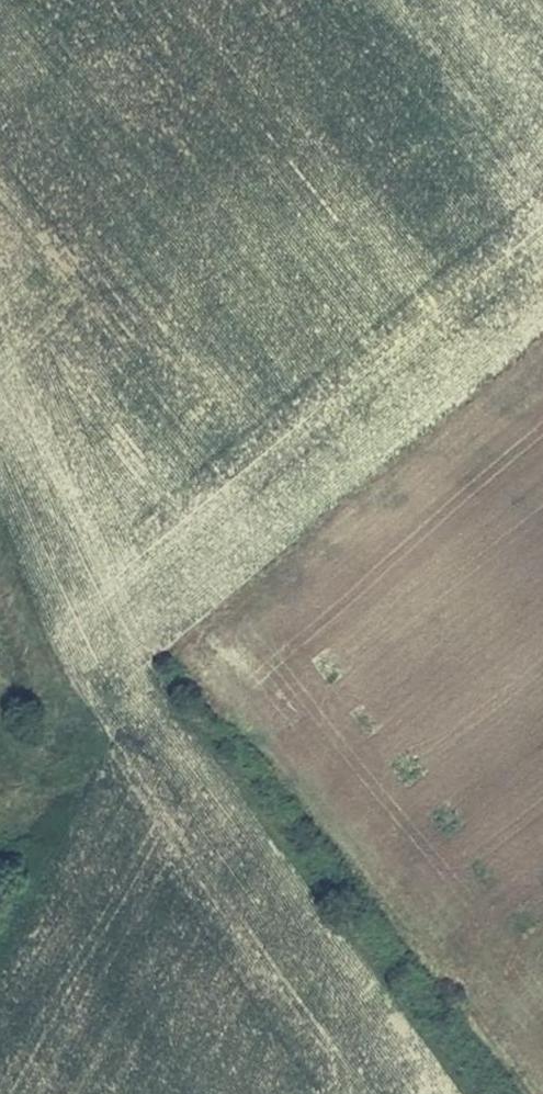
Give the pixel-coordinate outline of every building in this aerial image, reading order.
[(10,314),(0,304),(0,324),(10,314)]
